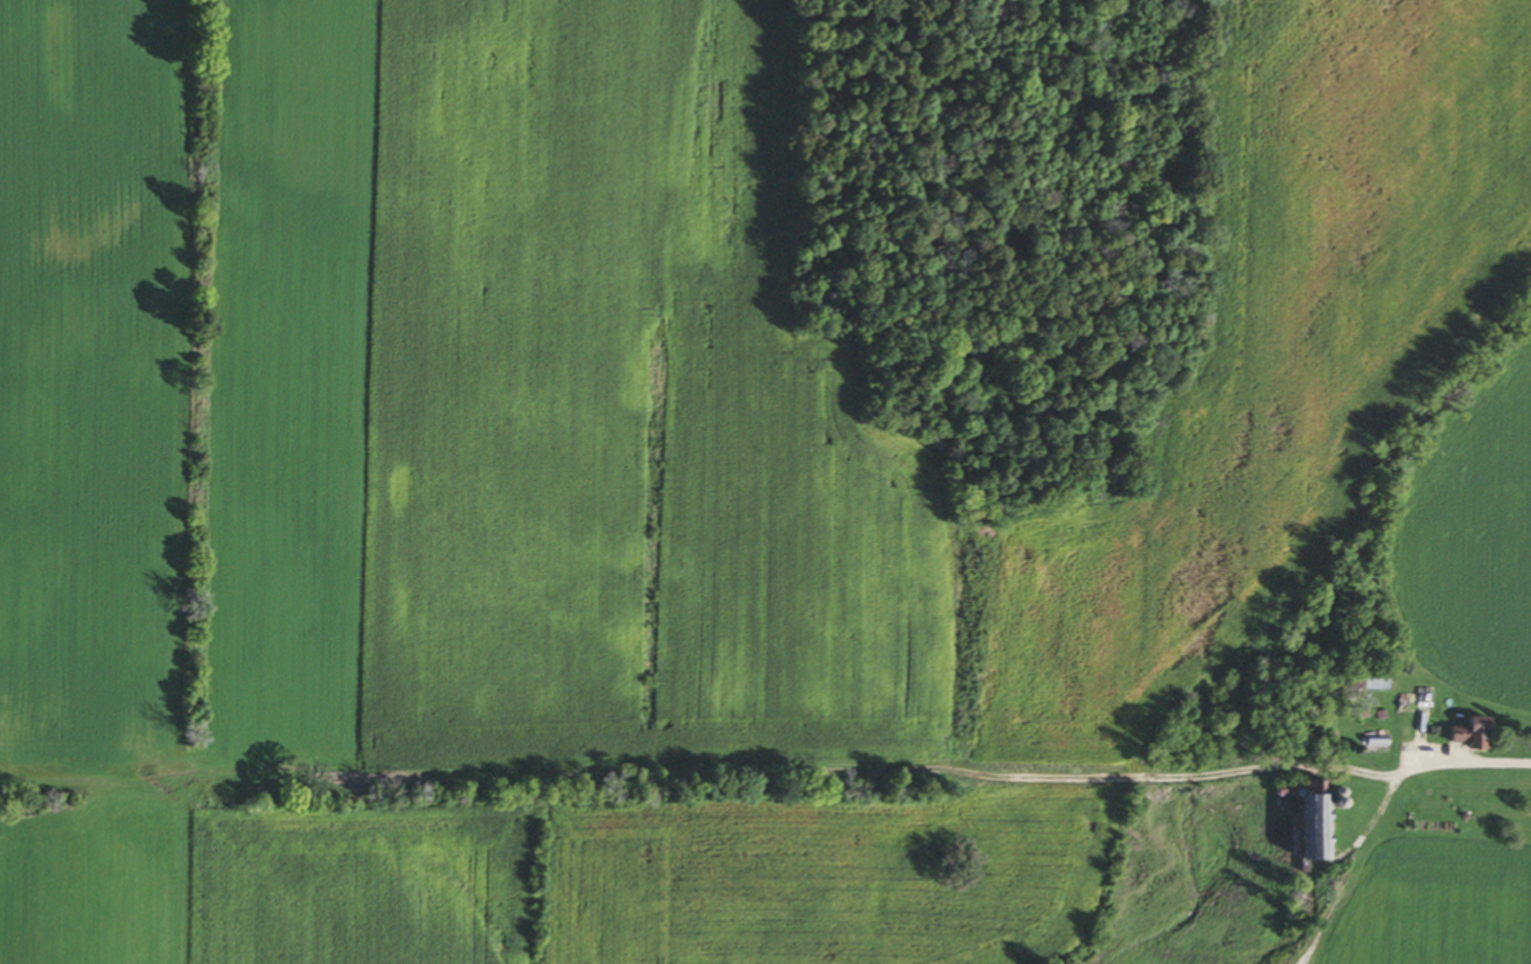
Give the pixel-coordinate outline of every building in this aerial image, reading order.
[(1367,674),(1367,689),(1387,689),(1387,674),(1367,674)] [(1494,747),(1494,718),(1469,719),(1469,727),(1453,727),(1454,749),(1494,747)] [(1309,860),(1335,860),(1334,781),(1308,781),(1309,860)]
